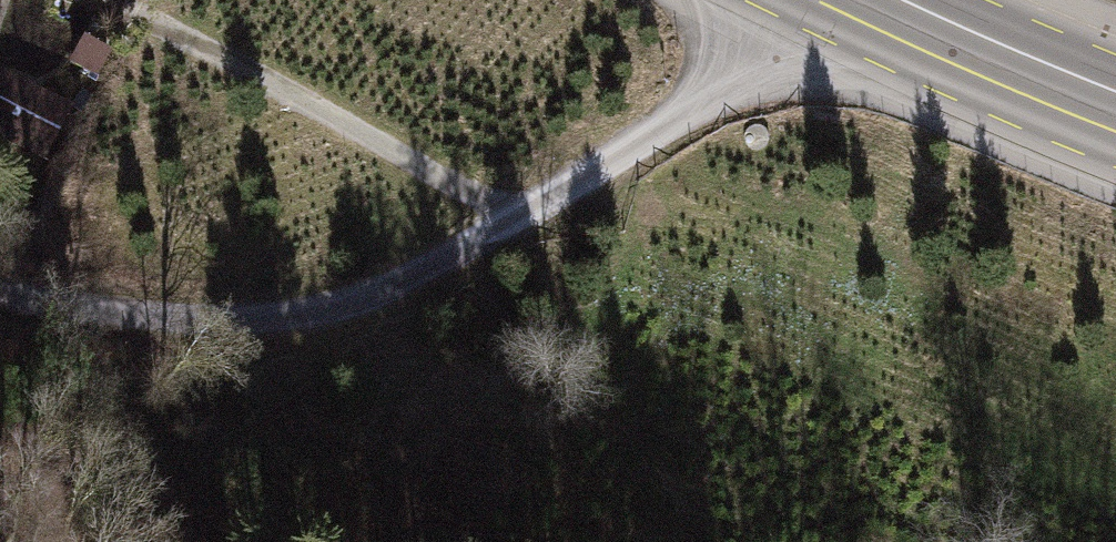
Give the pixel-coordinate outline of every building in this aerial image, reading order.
[(79,0),(78,0),(47,52),(78,70),(109,18),(79,0)] [(0,130),(0,158),(43,180),(59,148),(5,121),(0,130)]
